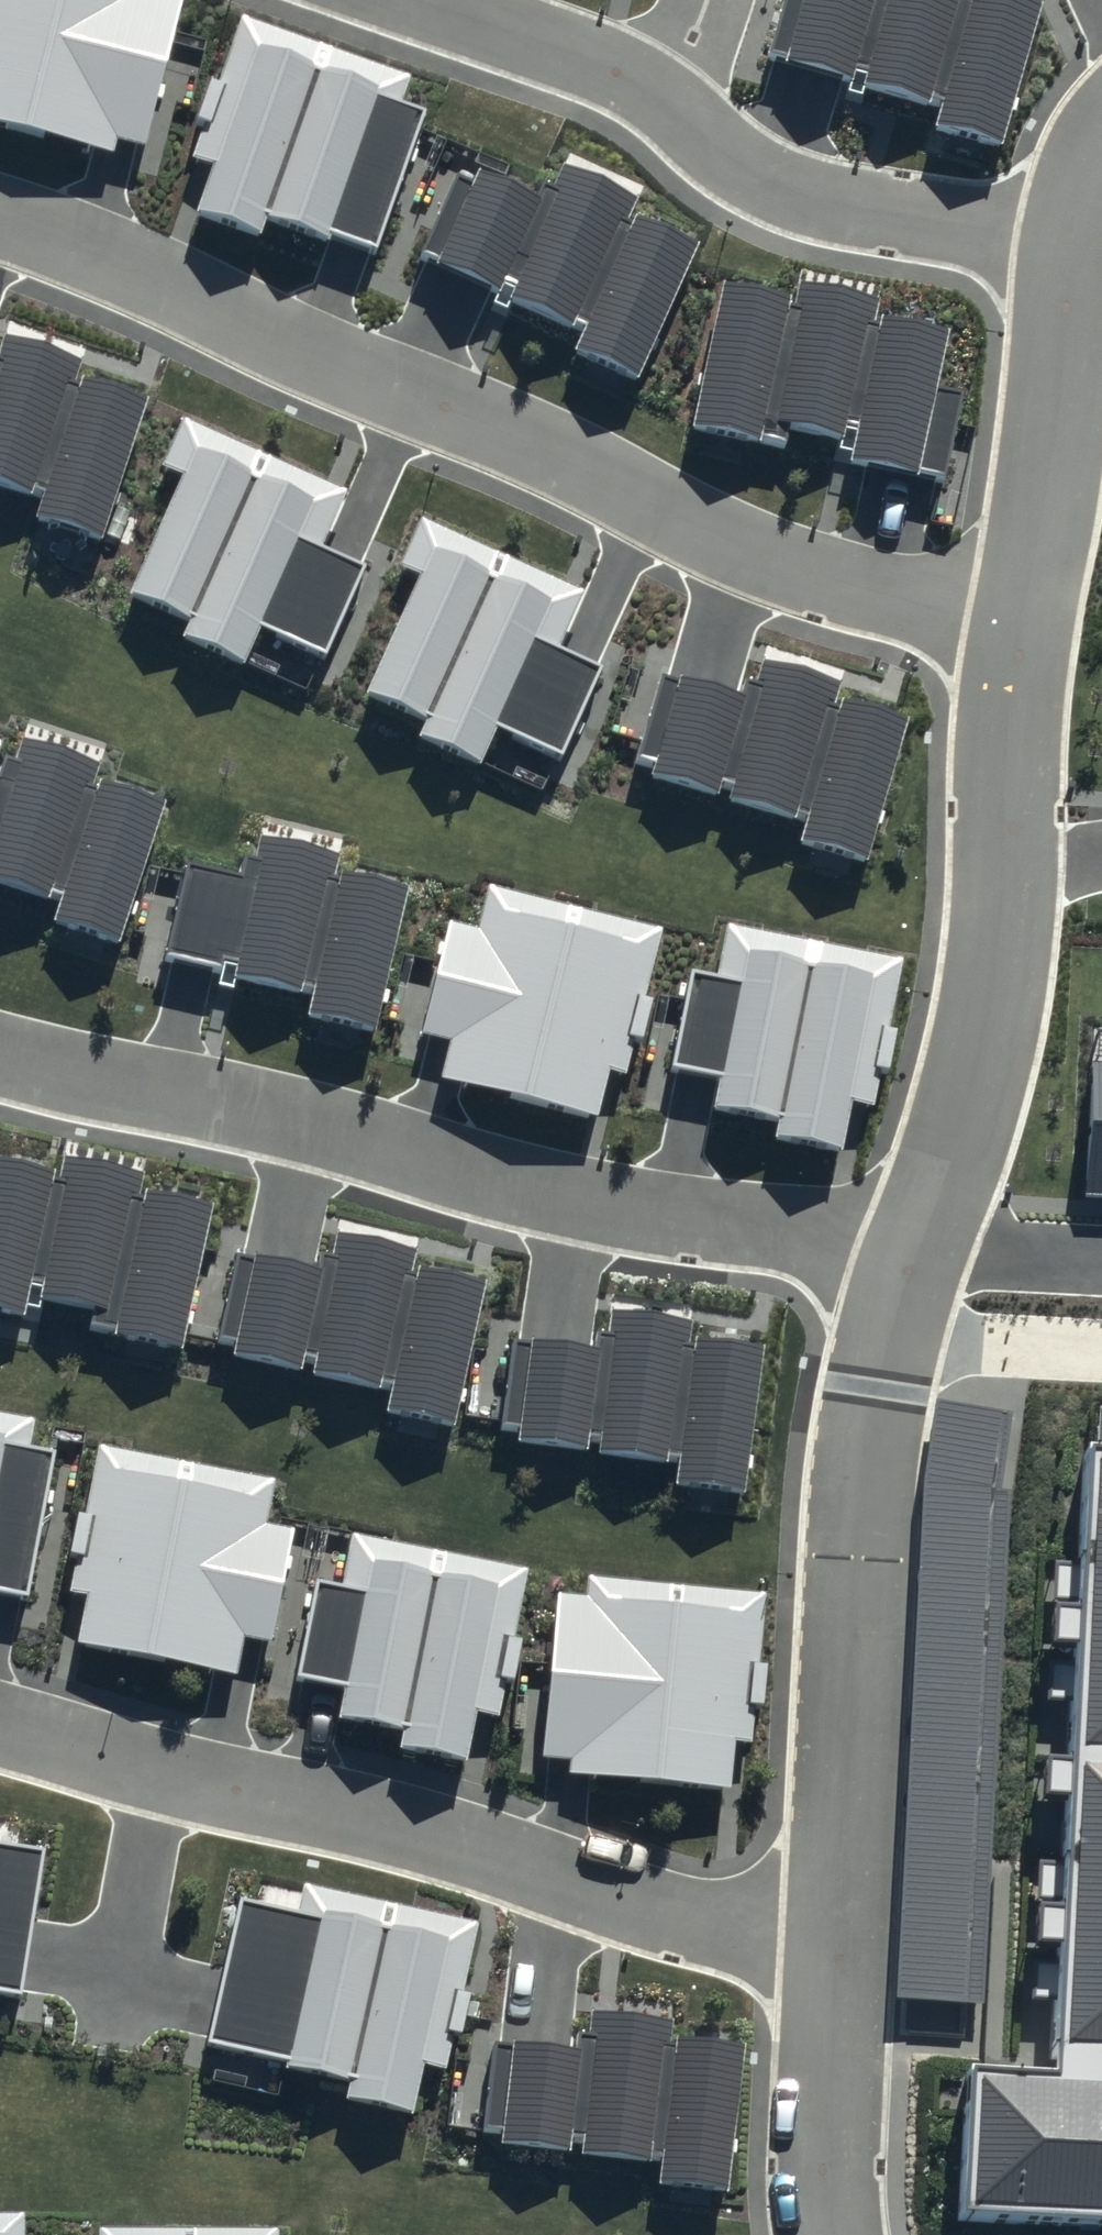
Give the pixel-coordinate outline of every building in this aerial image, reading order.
[(116,151),(119,138),(145,144),(183,0),(0,0),(0,121),(116,151)] [(1042,2),(1036,0),(784,0),(770,52),(943,101),(936,124),(1002,143),(1042,2)] [(413,73),(243,14),(194,154),(213,161),(195,211),(261,234),(268,216),(328,237),(331,229),(377,245),(425,109),(403,101),(413,73)] [(472,178),(459,172),(421,255),(586,330),(578,348),(639,376),(700,243),(632,212),(638,198),(564,164),(553,188),(545,184),(540,195),(477,166),(472,178)] [(798,293),(722,278),(693,423),(761,437),(765,416),(858,435),(854,457),(947,476),(965,390),(940,385),(952,328),(879,313),(883,296),(801,280),(798,293)] [(47,496),(41,513),(103,534),(149,397),(78,373),(83,359),(6,333),(0,352),(0,480),(47,496)] [(348,490),(185,416),(162,465),(182,474),(129,591),(191,619),(184,635),(245,662),(263,622),(328,651),(366,566),(322,546),(348,490)] [(586,588),(422,514),(399,564),(420,573),(366,691),(426,718),(420,732),(482,760),(499,723),(562,751),(600,666),(559,648),(586,588)] [(739,696),(662,674),(638,755),(656,760),(653,771),(809,817),(802,838),(867,857),(909,716),(838,696),(842,681),(763,658),(757,678),(745,674),(739,696)] [(63,902),(58,918),(120,938),(165,801),(95,778),(100,764),(24,739),(17,761),(5,757),(0,772),(0,881),(63,902)] [(238,872),(183,860),(164,951),(236,967),(234,976),(313,992),(308,1013),(377,1028),(408,885),(336,870),(339,854),(263,838),(259,859),(241,855),(238,872)] [(667,925),(490,880),(478,926),(450,919),(421,1031),(450,1039),(441,1075),(599,1115),(611,1067),(629,1072),(667,925)] [(906,954),(728,921),(717,977),(693,972),(675,1066),(723,1075),(718,1106),(779,1118),(775,1135),(844,1148),(853,1100),(878,1105),(906,954)] [(1086,1065),(1079,1197),(1101,1199),(1101,1066),(1086,1065)] [(39,1331),(44,1306),(94,1316),(91,1334),(184,1354),(215,1213),(145,1198),(149,1180),(61,1161),(57,1180),(0,1168),(0,1322),(39,1331)] [(325,1279),(239,1261),(220,1348),(242,1353),(240,1364),(397,1399),(393,1421),(459,1435),(491,1291),(415,1274),(418,1258),(345,1242),(341,1262),(329,1260),(325,1279)] [(597,1358),(509,1346),(497,1435),(520,1438),(519,1449),(678,1471),(675,1493),(742,1503),(763,1356),(686,1345),(688,1329),(614,1319),(611,1340),(599,1338),(597,1358)] [(1067,1396),(1030,2062),(949,2058),(939,2229),(1059,2234),(1101,2234),(1101,1398),(1067,1396)] [(50,1458),(30,1454),(35,1425),(0,1418),(0,1598),(22,1602),(50,1458)] [(269,1529),(277,1486),(98,1451),(69,1601),(91,1605),(82,1650),(237,1680),(244,1645),(272,1650),(295,1534),(269,1529)] [(529,1578),(354,1542),(342,1599),(317,1594),(298,1687),(344,1696),(338,1728),(402,1741),(399,1755),(467,1768),(476,1722),(499,1727),(529,1578)] [(586,1607),(558,1604),(542,1765),(572,1768),(571,1783),(731,1799),(736,1754),(755,1756),(771,1599),(588,1580),(586,1607)] [(13,1991),(36,1850),(0,1844),(0,1989),(13,1991)] [(289,1907),(233,1894),(197,2044),(345,2079),(340,2097),(404,2112),(415,2064),(444,2071),(479,1920),(296,1877),(289,1907)] [(575,2046),(485,2036),(474,2138),(645,2156),(642,2181),(717,2188),(732,2046),(661,2039),(664,2017),(579,2008),(575,2046)] [(22,2210),(0,2210),(0,2234),(21,2234),(22,2210)] [(270,2224),(92,2225),(93,2234),(270,2234),(270,2224)]
